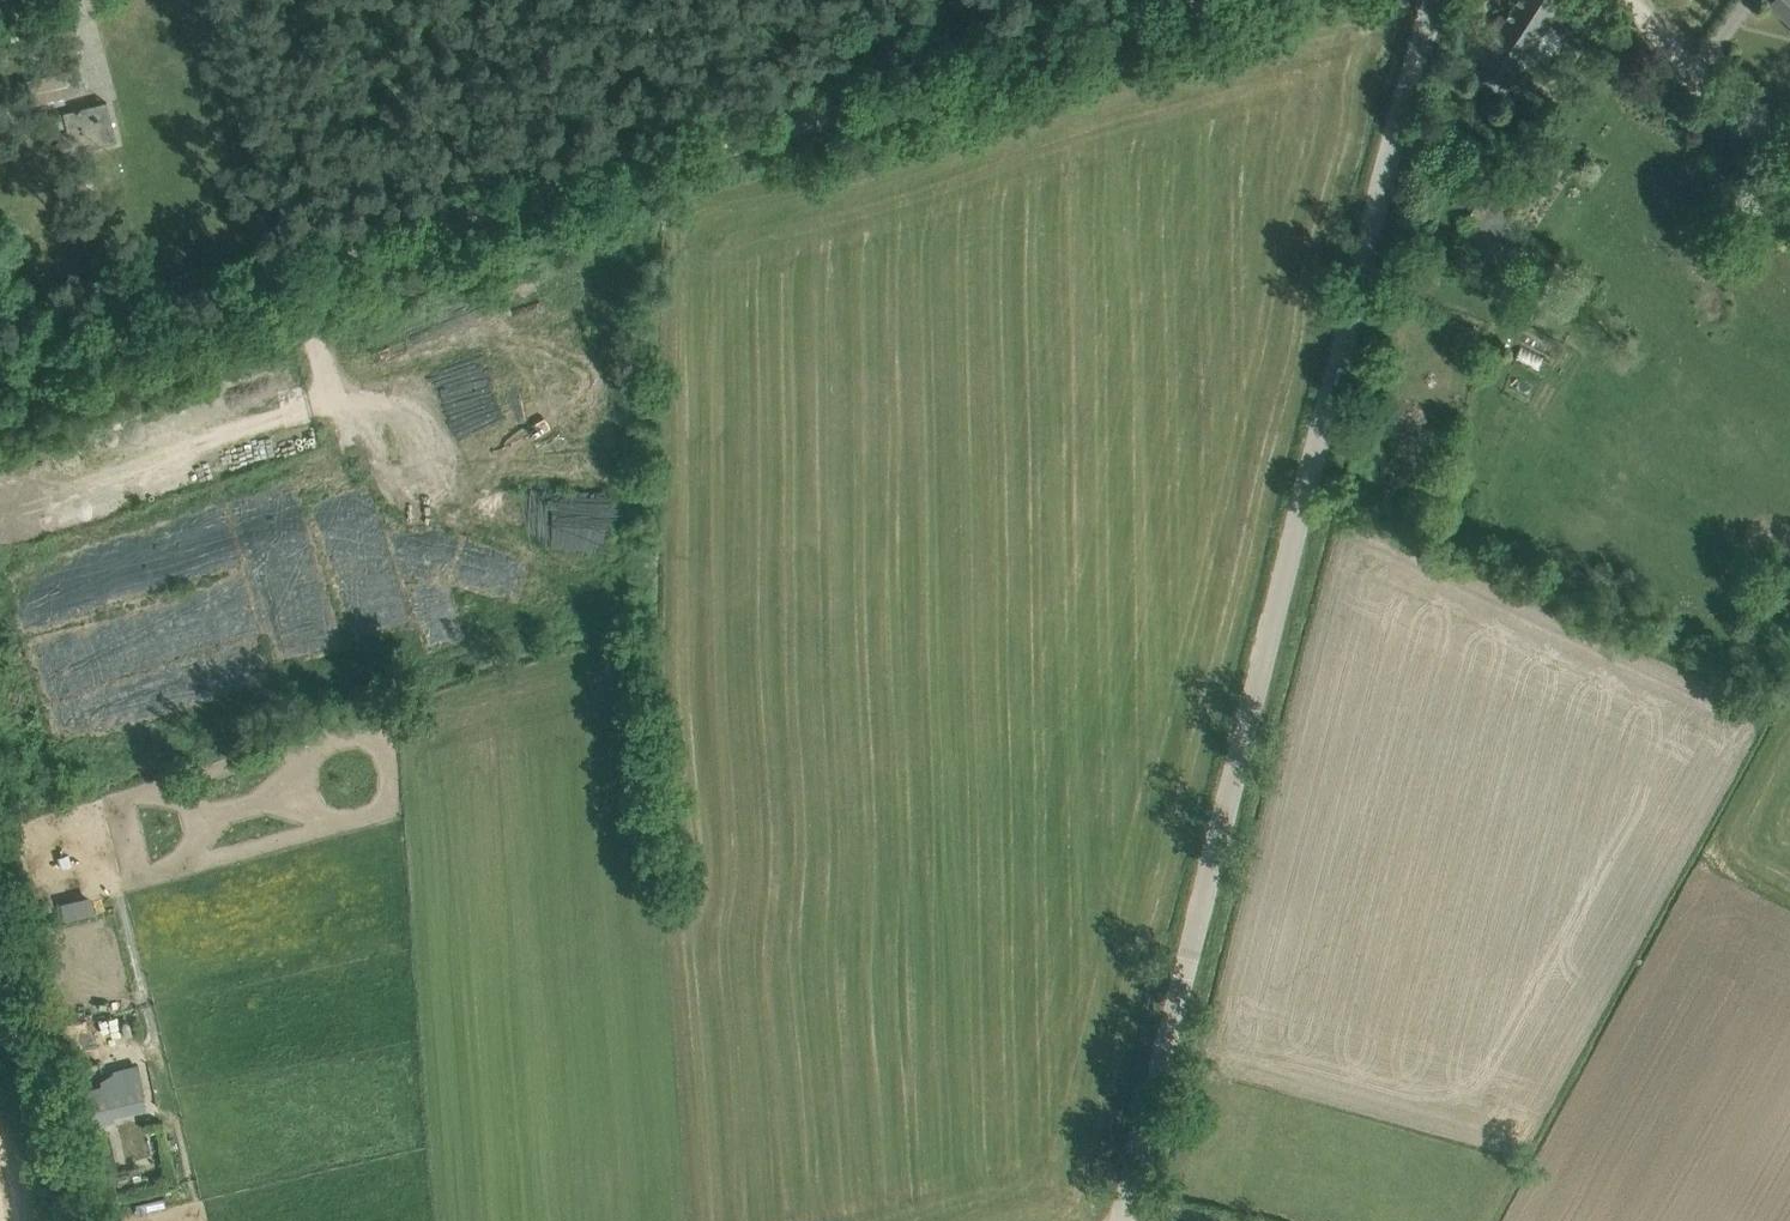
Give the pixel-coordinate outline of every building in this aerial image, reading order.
[(1467,77),(1498,97),(1529,51),(1544,61),(1545,61),(1564,32),(1564,30),(1549,20),(1559,4),(1554,0),(1517,0),(1467,77)] [(1771,3),(1789,21),(1789,0),(1774,0),(1771,3)] [(34,77),(40,103),(85,92),(82,80),(67,83),(63,70),(34,77)] [(62,112),(71,152),(115,141),(105,101),(62,112)] [(600,343),(573,352),(577,362),(603,353),(600,343)] [(543,548),(611,546),(610,489),(542,490),(543,548)] [(428,556),(443,553),(437,524),(422,528),(428,556)] [(486,554),(473,559),(497,622),(510,617),(486,554)] [(101,1024),(112,1049),(139,1038),(128,1012),(101,1024)] [(68,1035),(72,1053),(86,1049),(81,1032),(68,1035)] [(111,1117),(149,1108),(138,1064),(115,1070),(104,1077),(106,1085),(81,1091),(90,1127),(113,1123),(111,1117)]
